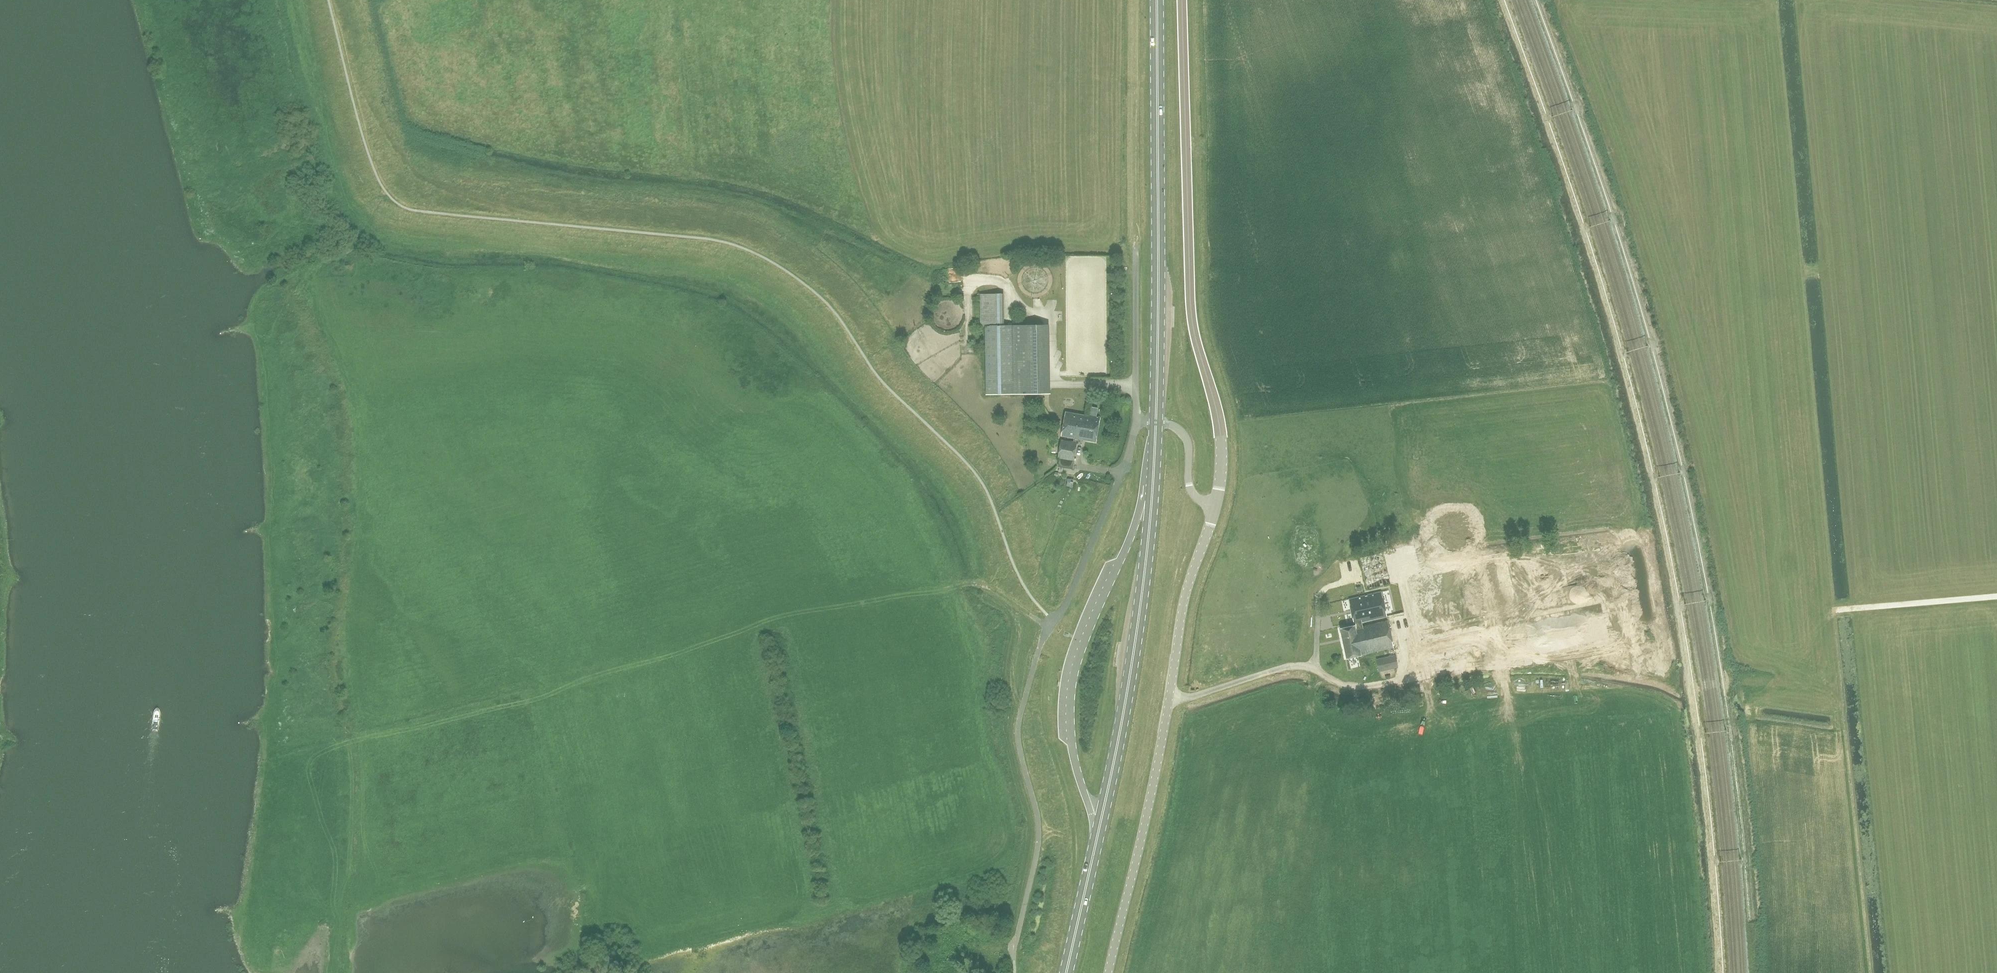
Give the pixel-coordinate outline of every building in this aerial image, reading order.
[(1044,343),(1044,325),(1012,325),(1003,325),(1003,294),(980,294),(981,325),(986,325),(987,394),(1013,394),(1044,393),(1044,368),(1012,369),(1012,361),(1024,361),(1024,344),(1044,343)] [(1074,437),(1073,441),(1075,441),(1075,442),(1076,442),(1077,438),(1096,441),(1100,417),(1066,412),(1062,435),(1074,437)] [(1031,435),(1033,423),(1021,421),(1019,433),(1031,435)] [(1075,441),(1073,441),(1061,439),(1058,457),(1074,460),(1077,442),(1076,442),(1075,442),(1075,441)] [(1390,583),(1383,552),(1360,558),(1367,589),(1390,583)] [(1590,564),(1591,573),(1604,572),(1603,562),(1590,564)] [(1596,588),(1609,584),(1606,573),(1592,577),(1596,588)] [(1387,616),(1381,591),(1349,599),(1355,625),(1342,628),(1349,658),(1393,647),(1387,620),(1363,626),(1362,622),(1387,616)] [(1536,609),(1529,611),(1531,619),(1538,617),(1536,609)] [(1314,637),(1303,637),(1303,646),(1313,646),(1314,637)] [(1395,654),(1376,659),(1379,671),(1398,667),(1395,654)]
